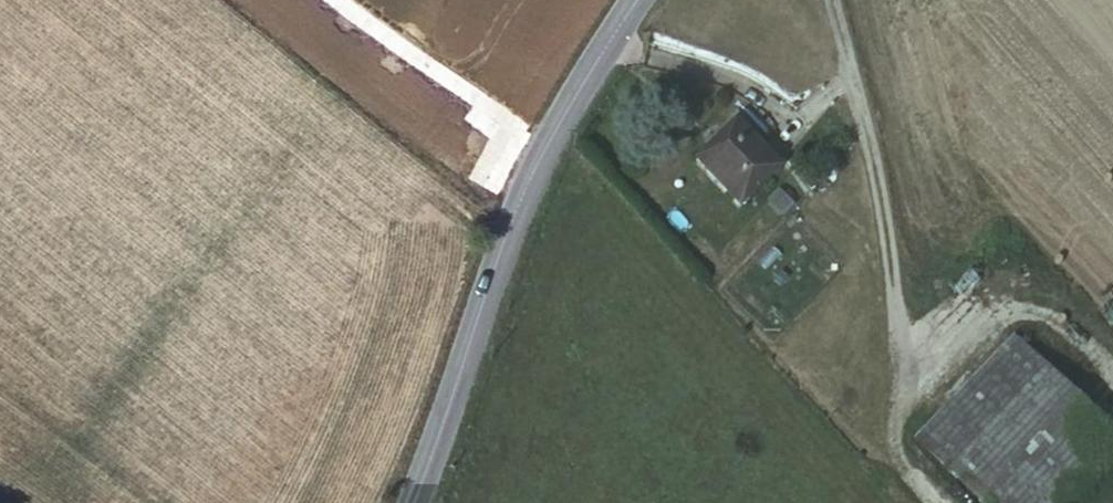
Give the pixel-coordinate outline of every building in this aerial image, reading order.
[(769,178),(725,131),(683,170),(727,218),(769,178)] [(1112,467),(1112,441),(1015,346),(917,448),(973,502),(1078,502),(1112,467)]
